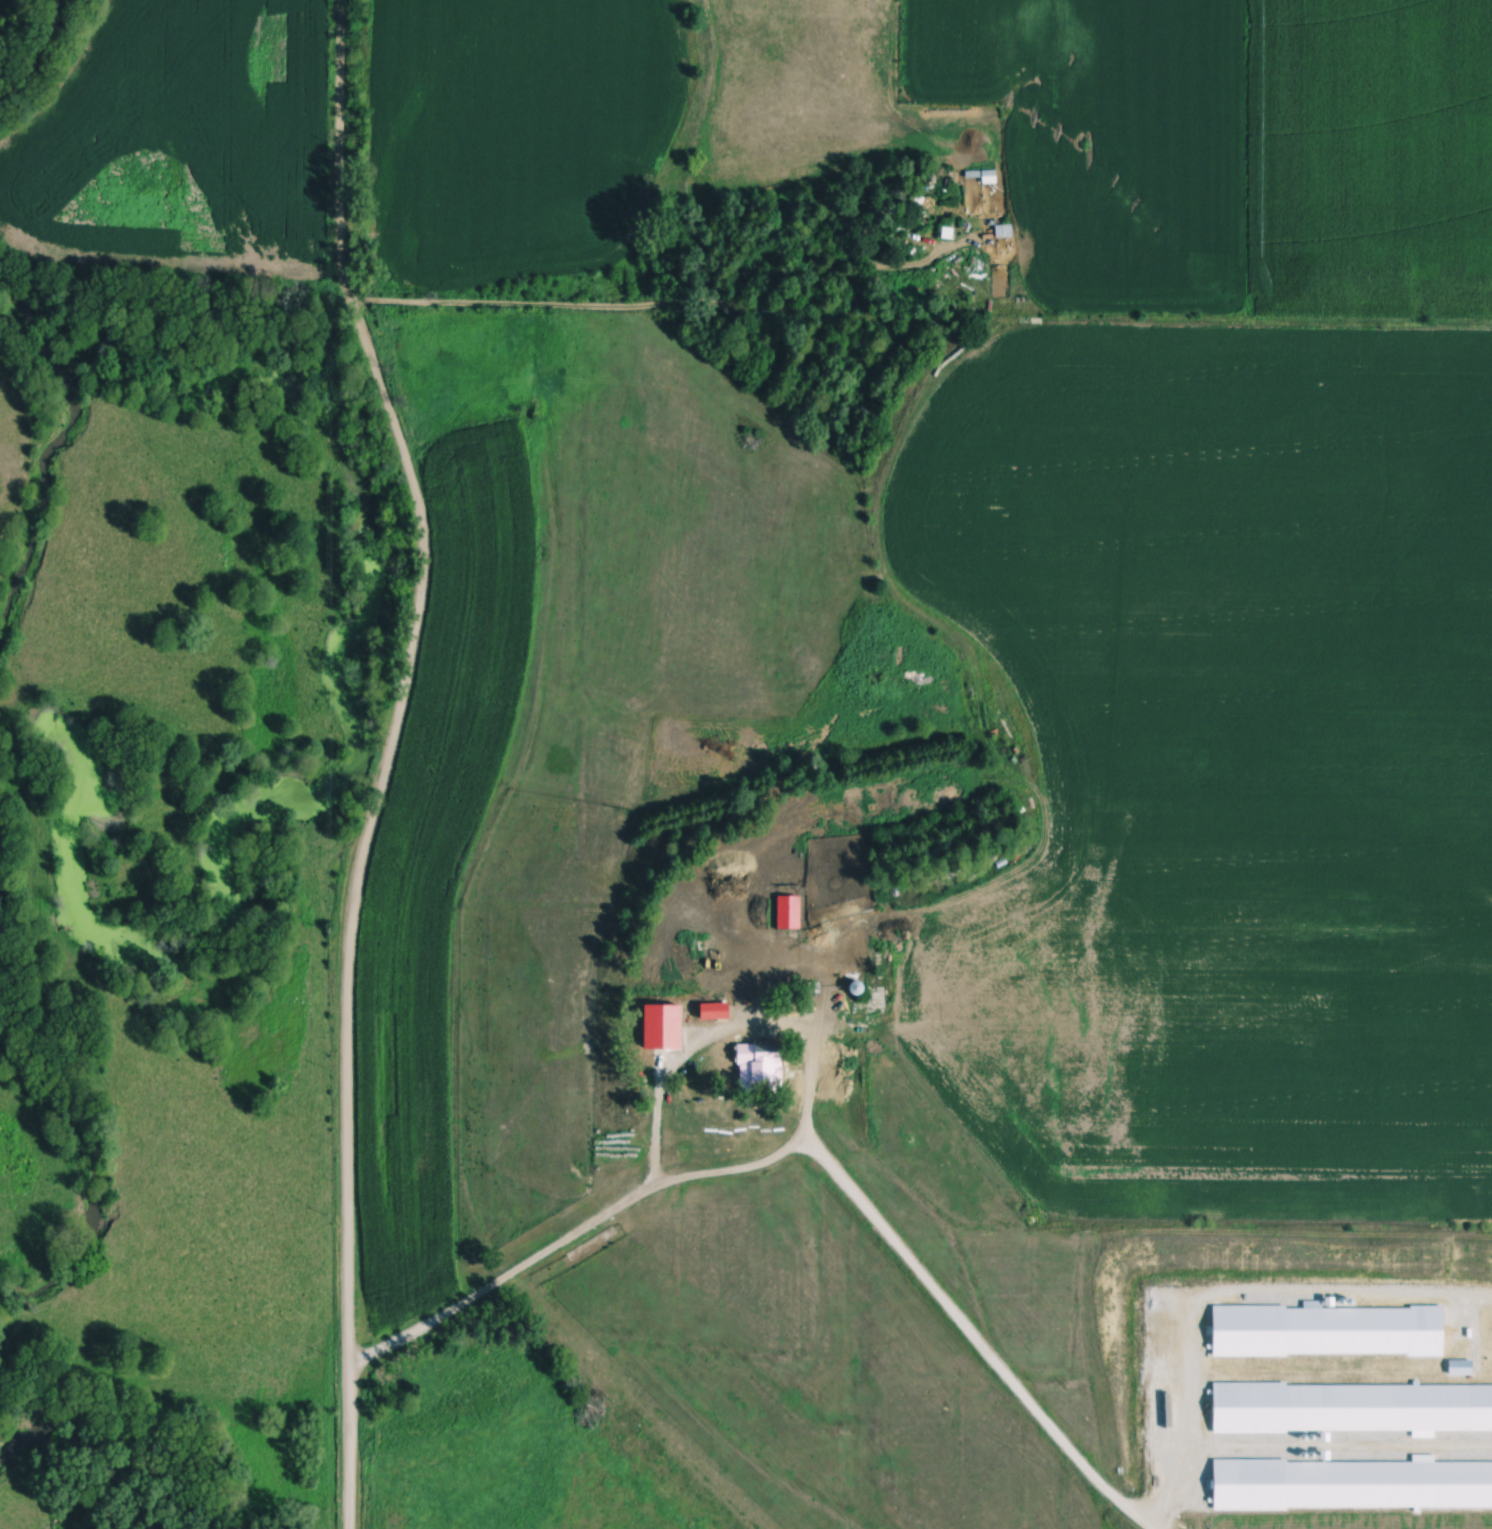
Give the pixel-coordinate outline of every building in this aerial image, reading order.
[(913,225),(897,217),(891,229),(908,237),(913,225)] [(779,939),(772,939),(772,965),(804,965),(804,897),(779,897),(779,939)] [(702,1005),(702,1022),(732,1022),(732,1005),(702,1005)] [(730,1025),(717,1026),(717,1036),(730,1036),(730,1025)] [(781,1063),(748,1063),(748,1084),(781,1084),(781,1063)]
